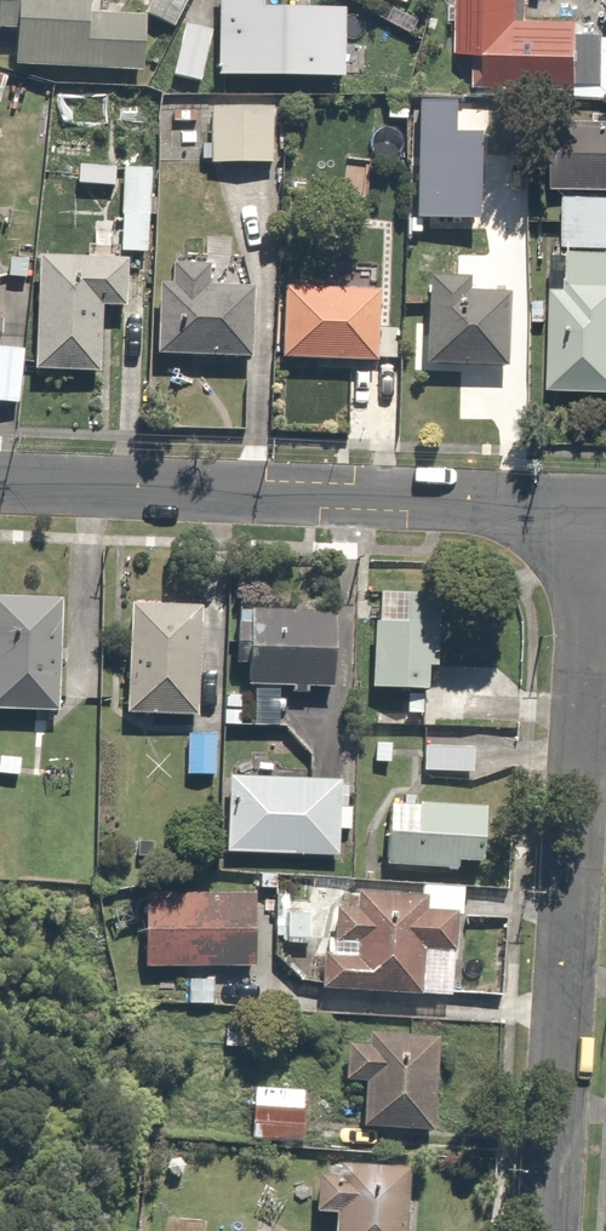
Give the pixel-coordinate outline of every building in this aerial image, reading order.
[(0,17),(0,26),(20,27),(18,61),(143,69),(146,14),(91,10),(92,0),(1,0),(0,17)] [(148,11),(176,24),(188,0),(154,0),(148,11)] [(219,72),(344,74),(345,8),(266,7),(266,0),(220,0),(219,72)] [(446,47),(473,47),(473,65),(463,65),(463,83),(562,84),(563,17),(521,17),(521,0),(447,0),(446,47)] [(212,28),(187,23),(176,74),(202,79),(212,28)] [(270,109),(203,106),(201,156),(268,159),(270,109)] [(536,115),(534,183),(605,185),(605,117),(536,115)] [(466,140),(413,138),(410,214),(464,216),(466,140)] [(117,167),(81,164),(80,181),(116,183),(117,167)] [(152,167),(126,166),(123,249),(149,250),(152,167)] [(605,190),(554,188),(550,279),(540,279),(536,382),(605,385),(605,245),(604,245),(605,190)] [(112,300),(114,259),(29,254),(23,361),(87,365),(91,299),(112,300)] [(163,282),(147,281),(145,350),(241,352),(242,283),(192,282),(192,259),(164,258),(163,282)] [(370,287),(274,282),(271,353),(367,358),(370,287)] [(507,289),(426,287),(423,358),(504,361),(507,289)] [(0,347),(0,397),(12,397),(13,347),(0,347)] [(0,594),(0,706),(51,709),(57,597),(0,594)] [(423,597),(366,595),(363,682),(420,684),(423,597)] [(196,599),(126,596),(121,709),(191,712),(196,599)] [(334,609),(246,606),(243,678),(332,681),(334,609)] [(434,691),(401,689),(400,708),(418,709),(417,723),(432,723),(434,691)] [(213,771),(213,729),(179,729),(179,771),(213,771)] [(464,746),(418,745),(417,767),(464,769),(464,746)] [(0,754),(0,777),(19,778),(20,755),(0,754)] [(215,851),(330,854),(330,826),(347,826),(348,773),(216,771),(215,851)] [(387,798),(384,861),(460,864),(461,854),(475,855),(477,802),(387,798)] [(150,838),(121,836),(119,858),(148,861),(150,838)] [(133,876),(133,960),(240,959),(240,875),(133,876)] [(415,905),(445,907),(455,908),(457,883),(417,880),(415,905)] [(348,902),(323,900),(316,982),(409,990),(413,943),(442,946),(445,907),(415,905),(407,904),(409,889),(349,884),(348,902)] [(420,1127),(423,1028),(354,1026),(354,1036),(335,1036),(334,1073),(353,1074),(352,1125),(420,1127)] [(295,1085),(247,1081),(243,1134),(291,1137),(295,1085)] [(395,1158),(339,1155),(338,1169),(306,1168),(305,1206),(326,1206),(325,1230),(392,1230),(395,1158)]
